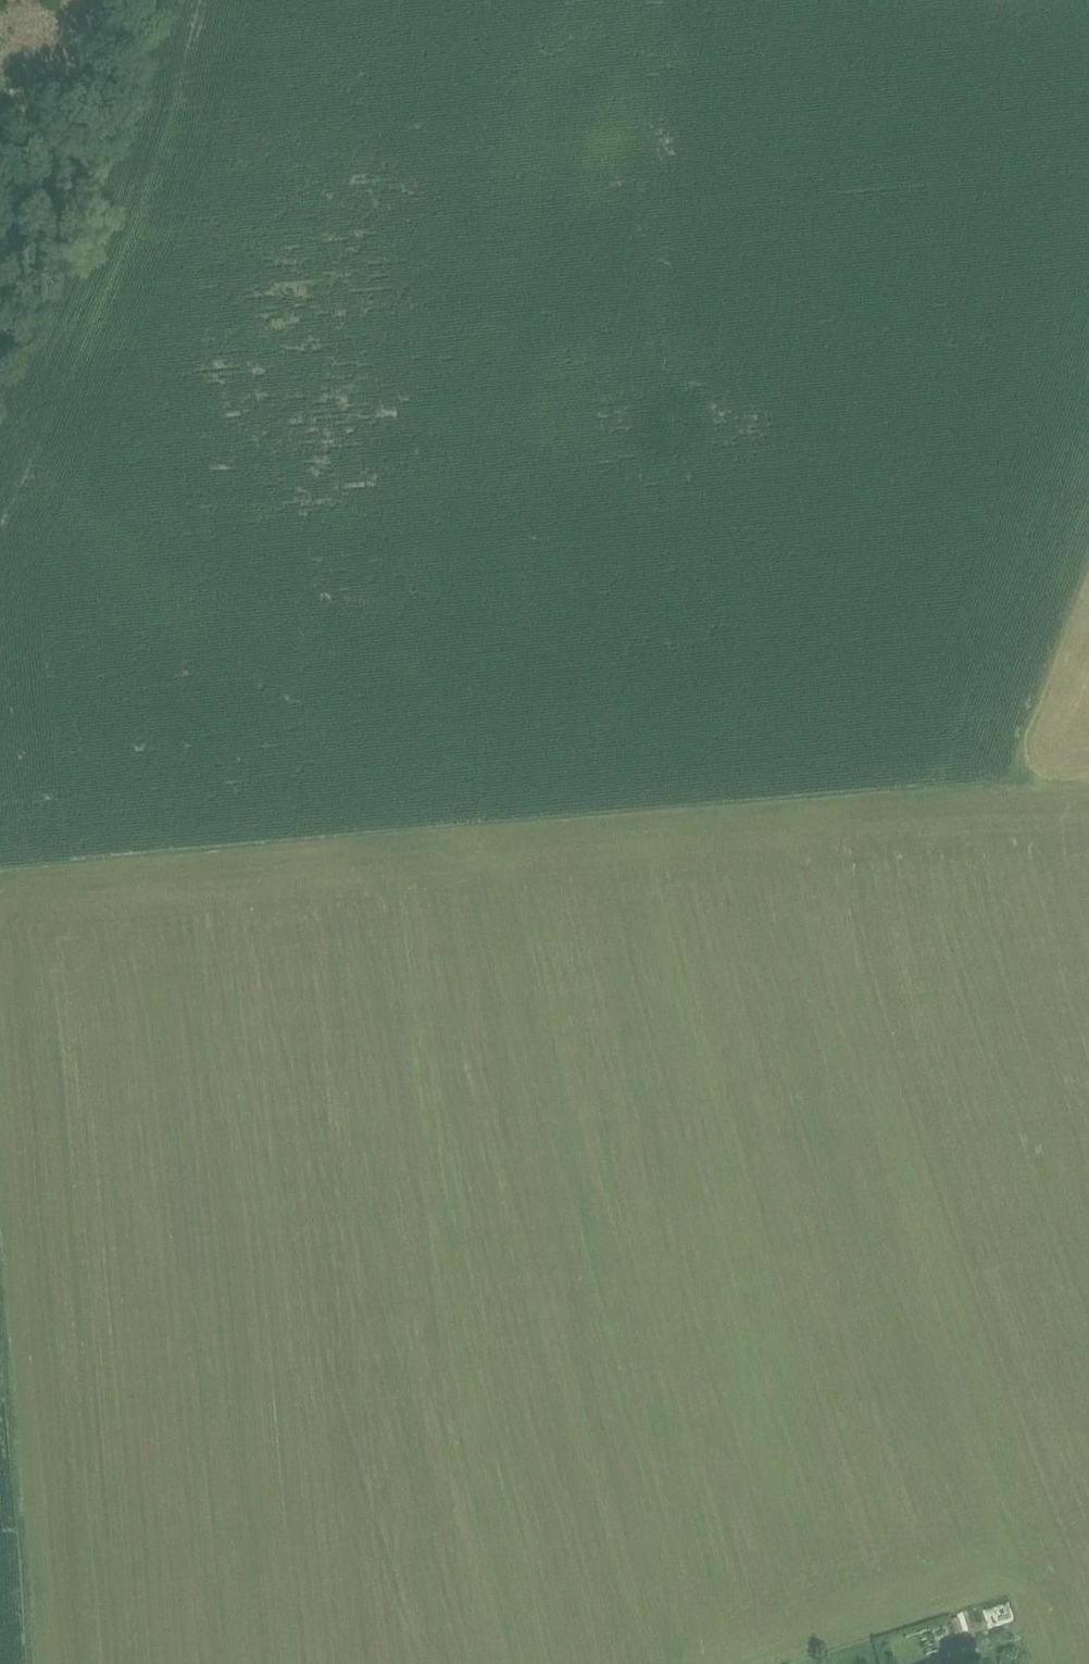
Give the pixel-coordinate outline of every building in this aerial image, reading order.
[(951,1619),(956,1634),(964,1631),(959,1617),(951,1619)]
